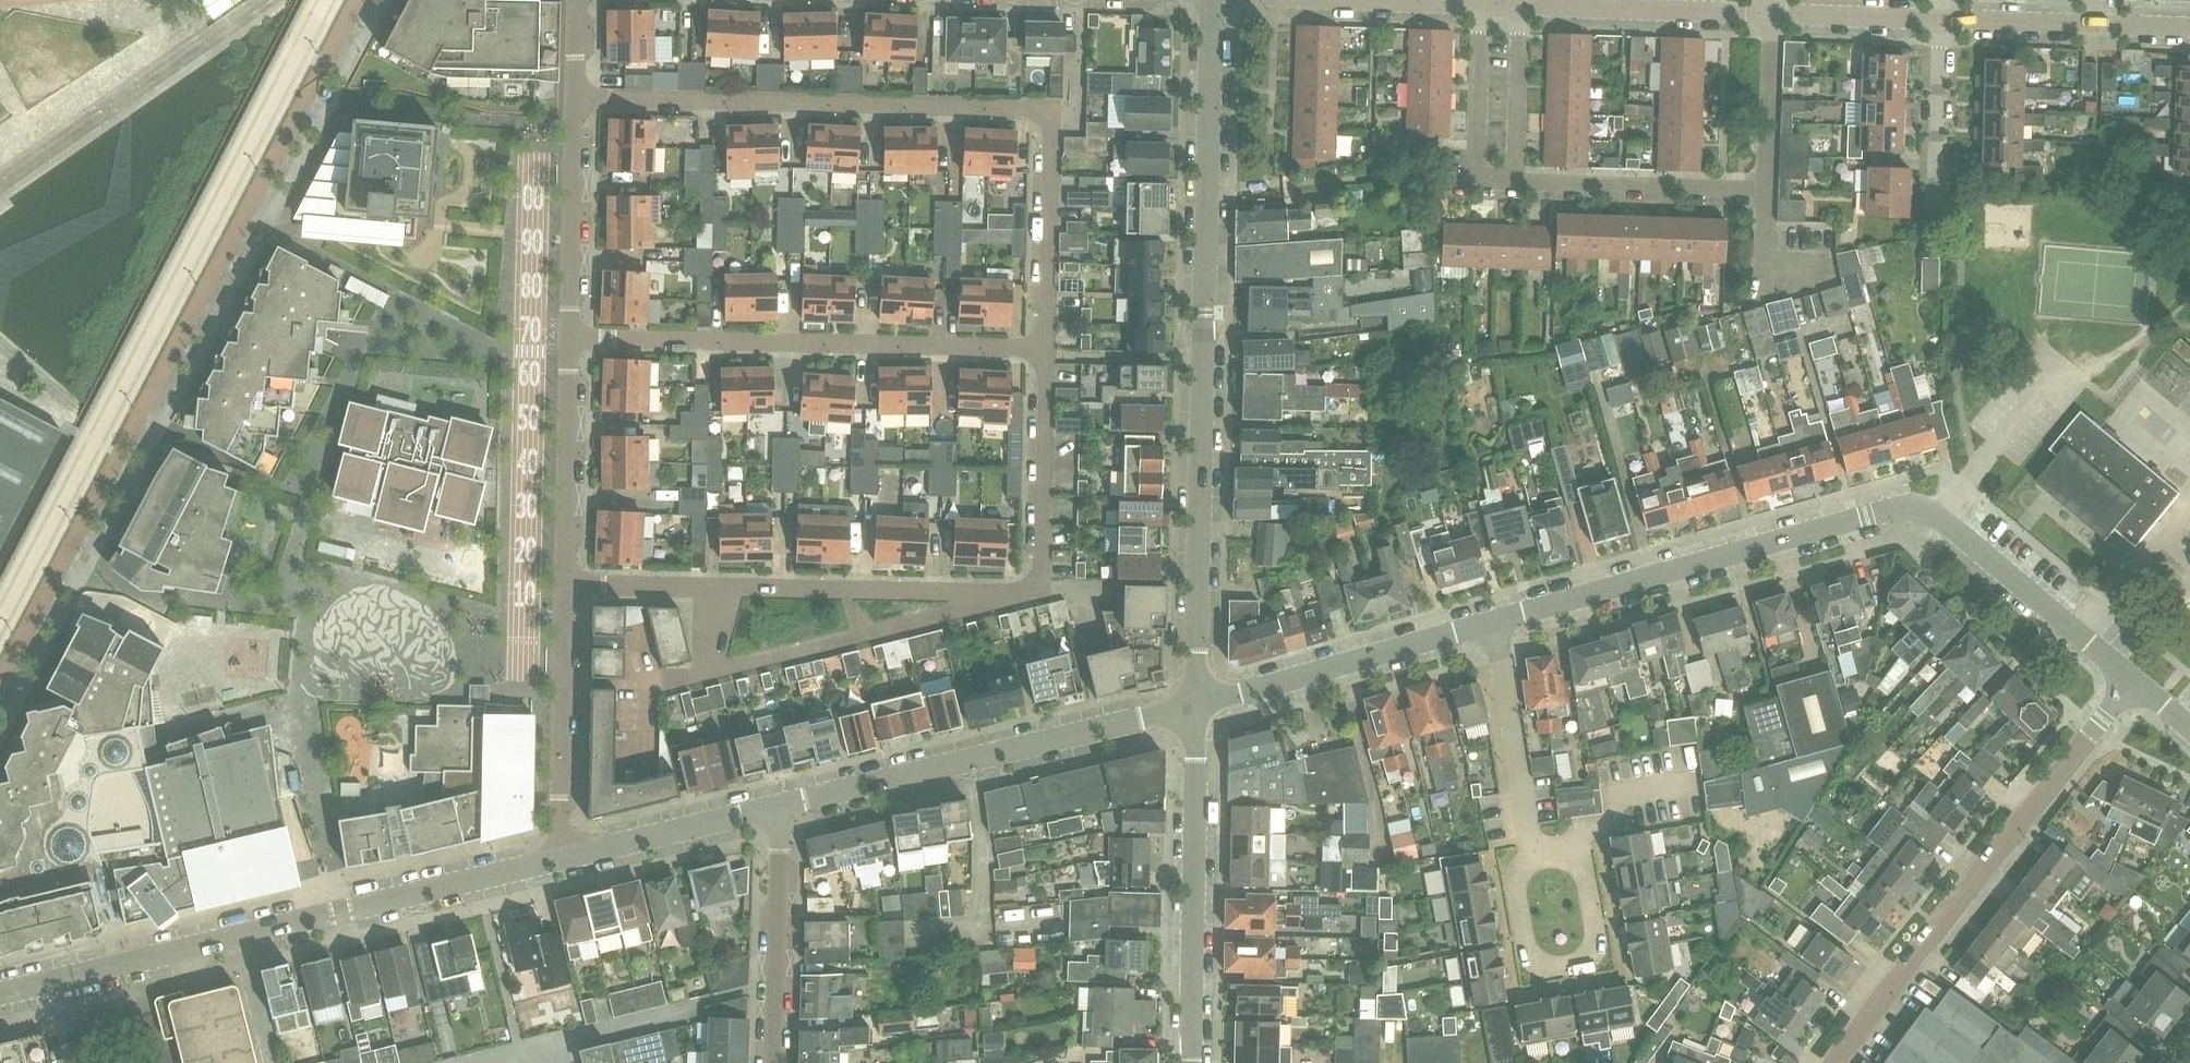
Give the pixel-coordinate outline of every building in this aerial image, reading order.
[(446,73),(549,76),(549,68),(559,68),(561,1),(502,0),(466,0),(466,1),(464,0),(409,0),(391,34),(395,35),(400,37),(393,51),(392,51),(391,53),(430,73),(436,63),(436,62),(446,62),(446,73)] [(610,11),(610,36),(652,36),(651,10),(610,11)] [(706,53),(731,55),(734,13),(708,12),(706,53)] [(731,55),(757,57),(760,15),(734,13),(731,55)] [(809,15),(810,57),(836,56),(835,14),(809,15)] [(784,58),(810,57),(809,15),(783,16),(784,58)] [(863,57),(888,59),(891,17),(865,15),(863,57)] [(976,61),(977,20),(965,20),(963,15),(953,15),(950,19),(948,19),(947,45),(932,45),(932,74),(957,74),(958,60),(976,61)] [(988,20),(977,20),(976,61),(993,61),(993,75),(1021,76),(1022,47),(1004,46),(1005,20),(1003,20),(1000,16),(990,16),(988,20)] [(917,18),(891,17),(888,59),(914,60),(917,18)] [(1050,57),(1050,51),(1075,52),(1076,35),(1063,34),(1063,24),(1026,23),(1023,23),(1022,51),(1026,51),(1029,51),(1029,57),(1050,57)] [(1297,25),(1296,52),(1338,54),(1339,27),(1297,25)] [(1137,75),(1160,76),(1170,76),(1171,29),(1147,28),(1138,28),(1137,75)] [(1451,57),(1451,31),(1410,29),(1409,56),(1451,57)] [(1590,62),(1591,35),(1549,34),(1548,60),(1590,62)] [(610,36),(610,62),(652,62),(671,62),(671,36),(652,36),(610,36)] [(1662,37),(1661,64),(1703,65),(1704,39),(1662,37)] [(1805,42),(1784,42),(1782,76),(1793,77),(1794,64),(1804,65),(1805,42)] [(1393,43),(1377,43),(1377,56),(1393,56),(1393,43)] [(2144,65),(2145,52),(2145,50),(2123,50),(2122,64),(2144,65)] [(1296,52),(1296,79),(1337,80),(1338,54),(1296,52)] [(1904,55),(1896,55),(1863,54),(1862,79),(1903,80),(1904,55)] [(1358,67),(1369,68),(1369,56),(1358,56),(1358,67)] [(1387,56),(1377,56),(1377,71),(1387,71),(1387,56)] [(1450,84),(1451,57),(1409,56),(1408,83),(1450,84)] [(1976,87),(1984,87),(2023,88),(2023,73),(2046,73),(2046,62),(2024,62),(2024,61),(1985,59),(1984,75),(1978,75),(1978,81),(1976,81),(1976,87)] [(1589,88),(1590,62),(1548,60),(1547,87),(1589,88)] [(2084,61),(2083,90),(2098,90),(2099,62),(2084,61)] [(678,89),(691,90),(692,62),(678,62),(678,89)] [(691,90),(705,90),(706,63),(692,62),(691,90)] [(2103,62),(2102,91),(2117,91),(2118,63),(2103,62)] [(756,91),(770,91),(771,64),(757,64),(756,91)] [(770,91),(784,92),(784,64),(771,64),(770,91)] [(1702,92),(1703,65),(1661,64),(1661,91),(1702,92)] [(835,93),(848,93),(849,66),(835,65),(835,93)] [(2157,77),(2179,78),(2179,93),(2179,94),(2189,94),(2189,66),(2180,66),(2169,66),(2157,65),(2157,77)] [(863,66),(849,66),(848,93),(862,93),(863,66)] [(913,67),(913,95),(927,95),(927,67),(913,67)] [(1063,72),(1050,71),(1049,98),(1062,98),(1063,72)] [(1132,94),(1132,75),(1087,73),(1086,93),(1132,94)] [(652,89),(653,75),(625,74),(625,88),(652,89)] [(1793,88),(1793,77),(1782,76),(1782,88),(1793,88)] [(1296,79),(1295,105),(1336,107),(1337,80),(1296,79)] [(1903,104),(1903,80),(1862,79),(1862,102),(1903,104)] [(1376,90),(1382,90),(1385,87),(1386,81),(1377,81),(1376,90)] [(1450,84),(1408,83),(1408,109),(1449,111),(1450,84)] [(1589,88),(1547,87),(1547,113),(1588,115),(1589,88)] [(1983,102),(1977,101),(1977,107),(1975,107),(1975,113),(1983,113),(2022,114),(2023,99),(2045,100),(2045,88),(2023,88),(1984,87),(1983,102)] [(1356,90),(1356,106),(1367,106),(1367,90),(1356,90)] [(1661,91),(1660,117),(1701,119),(1702,92),(1661,91)] [(2179,94),(2179,93),(2157,92),(2156,103),(2178,104),(2178,119),(2178,120),(2189,120),(2189,94),(2179,94)] [(1125,98),(1125,128),(1168,128),(1169,99),(1125,98)] [(1806,100),(1782,100),(1781,112),(1792,112),(1805,113),(1806,100)] [(1902,127),(1903,104),(1862,102),(1861,126),(1902,127)] [(2093,104),(2078,103),(2078,112),(2092,113),(2093,104)] [(1295,105),(1294,132),(1335,133),(1336,107),(1295,105)] [(1624,106),(1624,115),(1636,116),(1636,106),(1624,106)] [(1448,137),(1449,111),(1408,109),(1407,136),(1448,137)] [(1781,123),(1792,124),(1792,112),(1781,112),(1781,123)] [(1587,141),(1588,115),(1547,113),(1546,140),(1587,141)] [(1974,139),(1982,139),(2021,141),(2021,140),(2022,125),(2044,126),(2044,114),(2022,114),(1983,113),(1982,128),(1976,127),(1976,133),(1974,133),(1974,139)] [(1611,129),(1618,129),(1620,129),(1620,118),(1620,116),(1611,115),(1611,129)] [(1659,144),(1700,145),(1701,119),(1660,117),(1659,144)] [(2178,120),(2178,119),(2156,118),(2155,130),(2177,130),(2177,145),(2177,146),(2189,147),(2189,120),(2178,120)] [(612,119),(611,145),(652,146),(653,121),(612,119)] [(417,217),(429,218),(438,128),(353,120),(353,123),(354,123),(352,134),(341,133),(297,217),(312,218),(310,229),(415,238),(415,233),(417,217)] [(1085,137),(1107,138),(1115,138),(1115,122),(1086,122),(1085,137)] [(1781,123),(1781,134),(1792,134),(1792,124),(1781,123)] [(1901,152),(1902,127),(1861,126),(1847,125),(1846,158),(1860,159),(1861,150),(1901,152)] [(806,168),(832,169),(834,128),(808,126),(806,168)] [(727,176),(753,176),(752,127),(726,128),(727,176)] [(777,127),(752,127),(753,176),(754,176),(754,169),(779,168),(777,127)] [(860,129),(834,128),(832,169),(857,171),(860,129)] [(884,171),(910,171),(910,129),(884,129),(884,171)] [(936,129),(910,129),(910,171),(936,171),(936,129)] [(963,172),(989,173),(991,132),(965,130),(963,172)] [(1017,133),(991,132),(989,173),(1014,175),(1017,133)] [(1334,160),(1334,151),(1335,133),(1294,132),(1293,158),(1334,160)] [(1107,138),(1085,137),(1085,153),(1107,153),(1107,138)] [(2015,180),(2042,181),(2043,167),(2020,166),(2021,151),(2043,152),(2043,141),(2021,140),(2021,141),(1982,139),(1981,154),(1975,154),(1975,160),(1973,160),(1973,165),(1981,166),(2015,167),(2015,180)] [(1421,140),(1407,140),(1407,149),(1421,149),(1421,140)] [(1586,168),(1587,141),(1546,140),(1545,167),(1586,168)] [(1113,143),(1113,159),(1114,159),(1113,176),(1126,176),(1126,173),(1167,173),(1168,162),(1172,159),(1172,149),(1168,147),(1168,144),(1113,143)] [(1699,172),(1700,145),(1659,144),(1658,170),(1699,172)] [(2177,146),(2177,145),(2155,144),(2154,156),(2177,157),(2176,171),(2154,171),(2153,185),(2181,186),(2181,173),(2189,173),(2189,147),(2177,146)] [(651,172),(652,146),(611,145),(609,171),(651,172)] [(700,149),(700,172),(713,172),(714,145),(700,145),(700,149)] [(687,149),(686,171),(700,172),(700,149),(687,149)] [(1403,155),(1382,159),(1383,168),(1404,165),(1403,155)] [(1604,157),(1601,167),(1618,167),(1618,158),(1604,157)] [(1639,159),(1626,159),(1626,168),(1639,168),(1639,159)] [(1868,191),(1908,192),(1909,168),(1868,167),(1868,191)] [(2096,191),(2118,191),(2119,170),(2097,169),(2096,191)] [(686,171),(686,185),(713,186),(713,172),(700,172),(699,172),(686,171)] [(1780,176),(1779,189),(1790,189),(1790,176),(1780,176)] [(1126,207),(1168,208),(1169,183),(1126,182),(1126,207)] [(713,199),(713,196),(713,186),(686,185),(685,199),(713,199)] [(1779,189),(1779,201),(1790,201),(1790,189),(1779,189)] [(1067,191),(1067,207),(1084,208),(1093,208),(1094,192),(1093,192),(1084,192),(1067,191)] [(1907,218),(1908,192),(1868,191),(1867,216),(1907,218)] [(610,196),(610,222),(658,222),(658,196),(610,196)] [(727,196),(713,196),(713,199),(712,223),(726,224),(727,196)] [(777,225),(791,225),(792,198),(778,197),(777,225)] [(792,198),(791,225),(805,225),(805,198),(792,198)] [(869,227),(870,199),(856,199),(856,226),(869,227)] [(870,199),(869,227),(883,227),(884,200),(870,199)] [(1237,206),(1236,242),(1254,241),(1287,238),(1287,230),(1336,226),(1335,199),(1314,200),(1314,210),(1285,212),(1284,203),(1237,206)] [(948,228),(949,201),(935,201),(934,228),(948,228)] [(949,201),(948,228),(962,229),(962,202),(949,201)] [(1013,203),(1013,230),(1027,230),(1027,203),(1013,203)] [(1168,208),(1126,207),(1125,234),(1167,235),(1168,208)] [(1577,272),(1577,263),(1578,216),(1557,215),(1555,256),(1568,257),(1567,272),(1577,272)] [(1586,273),(1586,263),(1586,257),(1598,258),(1599,216),(1578,216),(1577,263),(1577,272),(1586,273)] [(1620,217),(1599,216),(1598,258),(1610,258),(1609,273),(1618,273),(1619,264),(1620,217)] [(1620,217),(1619,264),(1618,273),(1628,274),(1628,259),(1640,259),(1641,218),(1620,217)] [(1660,274),(1661,266),(1663,218),(1641,218),(1640,259),(1651,259),(1651,274),(1660,274)] [(1663,218),(1661,266),(1660,274),(1669,274),(1670,260),(1682,260),(1684,219),(1663,218)] [(1684,219),(1682,260),(1693,261),(1693,275),(1702,275),(1702,267),(1705,220),(1684,219)] [(1705,220),(1702,267),(1702,275),(1701,289),(1711,289),(1712,261),(1725,262),(1726,221),(1705,220)] [(1065,221),(1065,233),(1072,233),(1083,233),(1088,233),(1092,233),(1092,222),(1065,221)] [(658,222),(610,222),(610,248),(652,248),(651,223),(658,223),(658,222)] [(712,223),(712,248),(712,251),(726,251),(726,224),(712,223)] [(1442,266),(1468,266),(1470,225),(1443,224),(1442,266)] [(777,252),(790,252),(791,225),(777,225),(777,252)] [(791,225),(790,252),(804,253),(805,225),(791,225)] [(1470,225),(1468,266),(1495,267),(1496,226),(1470,225)] [(855,254),(869,254),(869,227),(856,226),(855,254)] [(1523,227),(1496,226),(1495,267),(1522,268),(1523,227)] [(883,254),(883,227),(869,227),(869,254),(883,254)] [(1404,229),(1400,229),(1402,254),(1403,269),(1407,269),(1414,268),(1431,267),(1427,227),(1404,229)] [(1549,228),(1523,227),(1522,268),(1548,269),(1549,228)] [(934,255),(947,256),(948,228),(934,228),(934,255)] [(948,228),(947,256),(961,256),(962,229),(948,228)] [(1027,230),(1013,230),(1012,257),(1026,257),(1027,230)] [(1072,251),(1072,233),(1065,233),(1059,232),(1059,250),(1072,251)] [(1340,239),(1254,245),(1236,246),(1236,282),(1340,276),(1340,239)] [(1116,268),(1127,269),(1160,269),(1160,268),(1158,268),(1158,262),(1164,262),(1164,241),(1114,240),(1114,268),(1116,268)] [(322,271),(324,266),(309,258),(307,261),(278,245),(266,269),(269,271),(268,284),(258,283),(251,297),(254,299),(253,312),(244,311),(235,327),(239,329),(237,342),(228,341),(221,355),(224,357),(223,370),(213,369),(206,383),(209,385),(208,398),(198,397),(195,429),(203,430),(202,440),(256,468),(265,451),(266,435),(278,437),(281,407),(293,409),(295,379),(307,381),(310,351),(315,352),(318,321),(338,323),(341,291),(338,290),(339,280),(322,271)] [(684,248),(684,261),(712,262),(712,251),(712,248),(684,248)] [(1841,282),(1842,285),(1848,306),(1870,299),(1863,276),(1856,248),(1835,251),(1841,282)] [(961,277),(961,256),(947,256),(947,277),(961,277)] [(1938,293),(1939,261),(1939,257),(1921,257),(1920,293),(1938,293)] [(1367,260),(1346,260),(1346,271),(1367,272),(1367,260)] [(684,275),(698,275),(711,275),(712,262),(684,261),(684,275)] [(331,262),(326,272),(339,279),(344,269),(331,262)] [(1079,263),(1064,263),(1064,272),(1079,273),(1079,263)] [(827,320),(829,278),(817,277),(817,265),(804,264),(804,277),(803,277),(802,319),(827,320)] [(1160,291),(1160,269),(1127,269),(1116,268),(1115,297),(1126,297),(1138,297),(1139,293),(1164,294),(1164,293),(1160,293),(1160,291)] [(1412,270),(1414,295),(1433,292),(1431,268),(1412,270)] [(986,281),(984,323),(1010,324),(1012,282),(1012,270),(987,269),(986,281)] [(605,270),(604,296),(646,298),(647,272),(605,270)] [(352,273),(345,287),(382,307),(389,292),(352,273)] [(697,302),(711,303),(711,275),(698,275),(697,302)] [(751,318),(751,276),(725,276),(725,318),(751,318)] [(776,276),(751,276),(751,318),(777,318),(776,276)] [(829,278),(827,320),(853,321),(855,279),(829,278)] [(879,320),(905,321),(908,279),(882,278),(879,320)] [(933,281),(908,279),(905,321),(931,323),(933,281)] [(958,322),(984,323),(986,281),(960,280),(958,322)] [(1849,311),(1848,306),(1842,285),(1820,291),(1828,318),(1849,311)] [(1309,310),(1341,307),(1342,300),(1311,299),(1312,288),(1261,286),(1248,286),(1247,309),(1309,310)] [(1481,289),(1467,289),(1467,304),(1480,304),(1481,289)] [(1247,309),(1247,331),(1265,332),(1286,332),(1286,329),(1298,330),(1298,321),(1328,322),(1350,322),(1350,317),(1376,318),(1376,316),(1384,315),(1387,315),(1392,315),(1392,327),(1434,323),(1433,292),(1414,295),(1375,301),(1358,303),(1341,307),(1309,310),(1247,309)] [(1138,297),(1126,297),(1126,298),(1129,299),(1128,327),(1149,328),(1149,324),(1165,325),(1165,324),(1161,324),(1161,316),(1164,316),(1164,294),(1139,293),(1138,297)] [(1816,293),(1802,297),(1808,319),(1822,316),(1816,293)] [(645,324),(646,298),(604,296),(603,322),(645,324)] [(1774,334),(1799,327),(1791,297),(1765,305),(1774,334)] [(1764,307),(1742,312),(1749,340),(1771,334),(1764,307)] [(1090,323),(1091,308),(1082,308),(1081,323),(1090,323)] [(1652,308),(1638,311),(1641,320),(1654,317),(1652,308)] [(1714,322),(1696,327),(1703,352),(1721,347),(1714,322)] [(1128,327),(1127,352),(1165,352),(1165,325),(1149,324),(1149,328),(1128,327)] [(1666,333),(1675,362),(1700,355),(1691,325),(1666,333)] [(1647,360),(1667,354),(1659,329),(1639,335),(1647,360)] [(1612,333),(1580,342),(1585,359),(1589,372),(1621,362),(1612,333)] [(1081,350),(1090,350),(1090,334),(1081,334),(1081,350)] [(1578,335),(1554,342),(1561,366),(1585,359),(1580,342),(1578,335)] [(1825,338),(1829,355),(1837,353),(1832,336),(1825,338)] [(2189,360),(2189,345),(2181,338),(2173,348),(2189,361),(2189,360)] [(1257,342),(1243,342),(1244,369),(1292,368),(1292,366),(1311,365),(1310,350),(1291,351),(1291,341),(1257,342)] [(1465,345),(1440,346),(1441,359),(1466,357),(1465,345)] [(606,359),(605,385),(647,386),(648,360),(606,359)] [(1890,367),(1891,372),(1902,408),(1914,450),(1937,444),(1929,412),(1934,411),(1930,398),(1919,401),(1915,385),(1909,362),(1890,367)] [(1468,363),(1450,366),(1453,387),(1472,384),(1468,363)] [(1109,403),(1120,403),(1150,404),(1151,390),(1166,391),(1167,365),(1118,364),(1118,386),(1102,385),(1101,403),(1109,403)] [(748,411),(747,369),(721,370),(722,412),(748,411)] [(747,369),(748,411),(774,411),(773,369),(747,369)] [(905,370),(905,411),(931,411),(930,369),(905,370)] [(1406,369),(1386,374),(1390,391),(1410,387),(1406,369)] [(879,411),(905,411),(905,370),(879,370),(879,411)] [(983,420),(986,372),(960,371),(957,413),(982,414),(982,420),(983,420)] [(1011,374),(986,372),(983,420),(1008,422),(1007,470),(1021,470),(1023,394),(1010,393),(1011,374)] [(1887,373),(1889,382),(1897,409),(1879,414),(1882,425),(1891,457),(1914,450),(1902,408),(1891,372),(1887,373)] [(1325,387),(1304,386),(1295,386),(1295,375),(1242,373),(1242,396),(1325,398),(1325,387)] [(825,435),(826,419),(829,377),(803,375),(800,417),(809,417),(808,434),(825,435)] [(855,379),(829,377),(826,419),(852,421),(855,379)] [(695,384),(694,411),(694,412),(708,412),(709,385),(695,384)] [(647,386),(605,385),(604,410),(646,412),(647,386)] [(1369,385),(1347,385),(1347,398),(1369,398),(1369,385)] [(1055,388),(1055,402),(1080,403),(1080,388),(1055,388)] [(1848,408),(1858,405),(1855,393),(1845,396),(1848,408)] [(1242,396),(1241,419),(1281,420),(1281,410),(1311,411),(1321,411),(1325,411),(1325,398),(1242,396)] [(61,430),(0,398),(0,546),(61,430)] [(1505,423),(1518,420),(1512,398),(1499,401),(1505,423)] [(452,419),(451,424),(431,419),(429,423),(356,405),(351,403),(341,442),(351,445),(348,455),(345,454),(335,493),(379,505),(376,516),(423,528),(427,510),(472,522),(482,483),(473,480),(477,466),(481,466),(490,429),(452,419)] [(1109,430),(1121,431),(1162,431),(1163,423),(1164,405),(1150,404),(1120,403),(1109,403),(1109,430)] [(1869,463),(1860,431),(1856,420),(1862,418),(1861,416),(1858,405),(1848,408),(1831,413),(1847,469),(1869,463)] [(1790,411),(1793,423),(1803,421),(1801,414),(1800,408),(1790,411)] [(681,411),(681,425),(708,425),(708,412),(694,412),(694,411),(681,411)] [(1891,457),(1882,425),(1879,414),(1878,411),(1861,416),(1862,418),(1856,420),(1860,431),(1869,463),(1891,457)] [(1748,415),(1751,425),(1759,422),(1756,412),(1748,415)] [(1807,434),(1802,436),(1805,447),(1814,479),(1837,473),(1825,431),(1822,420),(1809,423),(1806,412),(1801,414),(1803,421),(1807,434)] [(2115,531),(2136,548),(2181,494),(2118,442),(2122,438),(2109,427),(2105,431),(2082,412),(2051,449),(2059,457),(2037,484),(2106,541),(2115,531)] [(1057,433),(1088,434),(1088,418),(1057,417),(1057,433)] [(1803,421),(1793,423),(1795,432),(1778,437),(1779,442),(1782,453),(1792,485),(1814,479),(1805,447),(1802,436),(1807,434),(1803,421)] [(708,439),(708,436),(708,425),(681,425),(670,425),(670,438),(708,439)] [(1507,431),(1512,453),(1527,450),(1526,444),(1522,428),(1507,431)] [(852,429),(851,466),(865,466),(865,439),(866,429),(852,429)] [(1279,432),(1254,430),(1241,430),(1240,453),(1242,453),(1279,454),(1279,453),(1303,453),(1303,449),(1322,450),(1322,442),(1303,442),(1278,441),(1279,432)] [(1124,470),(1162,471),(1163,445),(1162,445),(1162,446),(1154,445),(1154,435),(1125,435),(1124,470)] [(604,462),(646,462),(646,436),(604,436),(604,462)] [(708,439),(707,463),(721,463),(722,436),(708,436),(708,439)] [(772,465),(786,465),(787,438),(773,437),(772,465)] [(1690,440),(1694,453),(1704,450),(1700,437),(1690,440)] [(787,438),(786,465),(800,465),(800,438),(787,438)] [(865,439),(865,466),(878,467),(878,464),(879,450),(879,446),(879,440),(865,439)] [(929,468),(943,468),(943,441),(930,441),(929,468)] [(943,441),(943,468),(957,469),(957,441),(943,441)] [(1757,448),(1760,459),(1769,491),(1792,485),(1782,453),(1779,442),(1757,448)] [(1560,480),(1574,476),(1564,445),(1550,449),(1560,480)] [(879,450),(878,464),(902,465),(902,447),(879,446),(879,450)] [(1316,490),(1317,468),(1338,468),(1338,485),(1371,485),(1371,450),(1322,450),(1303,449),(1303,453),(1279,453),(1279,454),(1242,453),(1241,467),(1233,467),(1233,489),(1234,489),(1233,498),(1269,497),(1270,486),(1284,486),(1284,489),(1316,490)] [(120,556),(112,567),(111,568),(141,590),(151,591),(152,583),(160,584),(159,587),(174,589),(174,587),(222,593),(225,582),(227,575),(222,572),(233,540),(222,536),(237,489),(225,485),(229,473),(211,467),(210,468),(202,465),(175,450),(160,473),(158,475),(137,516),(136,517),(136,518),(124,545),(120,556)] [(1645,453),(1648,466),(1658,463),(1655,450),(1645,453)] [(1708,463),(1707,462),(1704,450),(1694,453),(1694,455),(1676,460),(1677,464),(1682,482),(1691,514),(1714,507),(1706,475),(1703,464),(1708,463)] [(1079,454),(1078,470),(1088,470),(1088,454),(1079,454)] [(1703,464),(1706,475),(1714,507),(1737,501),(1725,457),(1707,462),(1708,463),(1703,464)] [(1769,491),(1760,459),(1738,465),(1746,497),(1769,491)] [(646,462),(604,462),(604,488),(646,488),(646,462)] [(721,491),(721,463),(707,463),(707,488),(707,490),(721,491)] [(1662,476),(1658,463),(1648,466),(1650,472),(1633,477),(1646,526),(1669,520),(1658,477),(1662,476)] [(1691,514),(1682,482),(1677,464),(1664,468),(1665,475),(1662,476),(1658,477),(1669,520),(1691,514)] [(772,492),(785,492),(786,465),(772,465),(772,492)] [(786,465),(785,492),(799,492),(800,465),(786,465)] [(1484,490),(1486,499),(1479,501),(1481,508),(1483,516),(1488,539),(1492,554),(1513,549),(1503,511),(1498,487),(1494,474),(1492,465),(1485,467),(1490,489),(1484,490)] [(851,466),(850,493),(864,494),(865,466),(851,466)] [(865,466),(864,494),(878,494),(878,467),(865,466)] [(928,495),(942,496),(943,468),(929,468),(928,495)] [(956,496),(957,469),(943,468),(942,496),(956,496)] [(1007,488),(1007,471),(983,470),(982,488),(1007,488)] [(1021,470),(1007,470),(1007,488),(1007,497),(1021,497),(1021,470)] [(1162,471),(1124,470),(1123,496),(1162,497),(1162,471)] [(1505,471),(1494,474),(1498,487),(1508,485),(1505,471)] [(1593,544),(1595,543),(1594,543),(1627,533),(1629,533),(1629,531),(1628,531),(1613,479),(1613,477),(1611,478),(1604,480),(1602,472),(1582,478),(1585,486),(1578,488),(1576,489),(1577,490),(1593,542),(1592,542),(1593,544)] [(1078,480),(1078,496),(1087,496),(1087,480),(1078,480)] [(679,487),(679,501),(706,501),(707,490),(707,488),(679,487)] [(1233,511),(1233,520),(1296,518),(1296,506),(1288,506),(1288,500),(1270,500),(1269,497),(1233,498),(1233,501),(1231,503),(1231,509),(1233,511)] [(1549,563),(1555,562),(1556,560),(1566,557),(1562,537),(1564,536),(1561,522),(1562,522),(1559,507),(1562,506),(1560,497),(1545,501),(1546,508),(1531,512),(1543,563),(1547,562),(1549,563)] [(1317,513),(1327,513),(1327,499),(1316,499),(1317,513)] [(1118,527),(1161,528),(1161,509),(1161,502),(1160,501),(1120,500),(1120,501),(1119,501),(1119,508),(1118,508),(1118,527)] [(679,514),(692,515),(692,514),(706,515),(706,501),(679,501),(679,514)] [(902,519),(900,561),(926,563),(928,521),(929,504),(903,502),(902,519)] [(745,516),(746,558),(772,557),(771,516),(768,516),(768,503),(746,503),(746,508),(746,516),(745,516)] [(746,558),(745,508),(733,508),(733,504),(720,504),(720,516),(720,558),(746,558)] [(797,558),(822,559),(824,518),(824,505),(799,504),(798,517),(797,558)] [(824,505),(824,518),(822,559),(848,560),(850,519),(855,519),(855,506),(824,505)] [(1524,506),(1503,511),(1513,549),(1534,544),(1524,506)] [(1472,538),(1452,543),(1465,589),(1483,585),(1485,582),(1483,576),(1485,576),(1476,542),(1488,539),(1483,516),(1481,508),(1465,512),(1472,538)] [(600,510),(599,536),(641,538),(642,512),(600,510)] [(1077,510),(1077,526),(1086,526),(1087,510),(1077,510)] [(1371,513),(1353,518),(1356,528),(1374,523),(1371,513)] [(692,514),(692,515),(692,542),(705,542),(706,515),(692,514)] [(900,561),(902,519),(877,518),(874,560),(900,561)] [(953,562),(979,563),(981,521),(955,520),(953,562)] [(981,521),(979,563),(1005,564),(1007,522),(981,521)] [(1257,564),(1286,566),(1289,524),(1260,522),(1257,564)] [(1408,522),(1396,525),(1404,561),(1417,558),(1416,553),(1410,530),(1408,522)] [(1117,552),(1160,553),(1161,528),(1118,527),(1117,552)] [(1423,527),(1410,530),(1416,553),(1429,549),(1433,562),(1439,588),(1440,587),(1442,593),(1444,594),(1465,589),(1452,543),(1450,531),(1425,538),(1423,527)] [(1077,535),(1077,551),(1086,551),(1086,536),(1077,535)] [(641,538),(599,536),(597,562),(639,564),(641,538)] [(317,551),(345,557),(347,547),(322,541),(320,540),(317,551)] [(1382,615),(1409,607),(1399,573),(1391,544),(1375,549),(1382,575),(1370,579),(1382,615)] [(347,547),(345,557),(353,560),(356,549),(347,547)] [(1160,553),(1117,552),(1117,570),(1117,578),(1118,578),(1158,579),(1159,579),(1159,571),(1160,571),(1160,553)] [(1345,589),(1354,623),(1382,615),(1370,579),(1355,583),(1349,560),(1338,563),(1345,589)] [(1076,577),(1085,577),(1086,562),(1076,562),(1076,577)] [(1841,577),(1832,580),(1849,642),(1850,641),(1853,651),(1861,680),(1864,680),(1866,672),(1875,635),(1861,639),(1853,612),(1863,610),(1859,595),(1853,574),(1851,574),(1848,573),(1843,574),(1841,577)] [(1906,574),(1889,591),(1887,599),(1891,603),(1887,607),(1899,619),(1926,592),(1924,590),(1923,587),(1919,583),(1916,583),(1906,574)] [(1345,607),(1338,584),(1334,585),(1331,575),(1314,580),(1324,613),(1345,607)] [(1268,577),(1258,579),(1261,597),(1271,595),(1268,577)] [(1853,651),(1850,641),(1849,642),(1832,580),(1823,582),(1820,581),(1815,582),(1813,585),(1811,585),(1821,622),(1831,620),(1840,654),(1853,651)] [(1287,584),(1288,589),(1305,646),(1327,639),(1315,603),(1304,606),(1297,581),(1287,584)] [(1085,655),(1096,698),(1138,687),(1137,684),(1152,680),(1153,684),(1166,681),(1163,668),(1162,668),(1163,629),(1166,629),(1167,586),(1123,585),(1123,611),(1101,610),(1111,649),(1085,655)] [(1285,611),(1275,614),(1286,651),(1305,646),(1288,589),(1280,591),(1285,611)] [(1797,627),(1795,620),(1787,592),(1768,598),(1764,597),(1758,599),(1757,601),(1754,602),(1763,637),(1776,634),(1779,646),(1797,640),(1794,628),(1797,627)] [(1891,649),(1901,659),(1944,611),(1938,604),(1938,601),(1933,597),(1929,596),(1928,595),(1903,622),(1910,629),(1891,649)] [(1065,599),(1048,603),(1054,629),(1070,624),(1065,599)] [(1229,661),(1235,666),(1286,651),(1275,614),(1258,619),(1258,600),(1229,600),(1229,661)] [(591,677),(624,678),(625,625),(626,606),(593,605),(591,677)] [(640,606),(626,606),(625,625),(644,621),(640,606)] [(662,667),(691,660),(678,607),(647,606),(662,667)] [(1726,610),(1717,613),(1738,687),(1748,685),(1737,645),(1750,641),(1747,627),(1741,606),(1737,606),(1735,606),(1728,608),(1726,610)] [(1017,611),(1007,613),(1011,628),(1013,637),(1023,634),(1017,611)] [(1950,617),(1944,611),(1901,659),(1882,679),(1877,687),(1886,695),(1907,672),(1908,666),(1926,647),(1934,653),(1960,626),(1957,624),(1957,621),(1953,616),(1950,617)] [(1663,617),(1654,619),(1667,677),(1680,674),(1687,673),(1693,694),(1704,691),(1696,662),(1685,664),(1682,649),(1673,612),(1671,613),(1670,612),(1662,614),(1663,617)] [(1011,628),(1007,613),(999,615),(1002,630),(1011,628)] [(1738,687),(1717,613),(1709,615),(1706,614),(1698,617),(1696,618),(1694,619),(1704,655),(1717,651),(1728,690),(1738,687)] [(187,614),(186,619),(186,625),(211,628),(212,622),(212,617),(187,614)] [(13,950),(55,940),(72,939),(87,935),(87,934),(102,931),(101,925),(102,925),(96,903),(113,899),(118,921),(124,919),(125,923),(151,917),(159,927),(179,912),(178,911),(300,881),(296,867),(281,804),(280,801),(272,737),(254,735),(253,728),(235,732),(224,735),(221,726),(166,744),(167,749),(155,752),(148,725),(155,725),(150,674),(165,647),(130,628),(124,637),(111,627),(84,616),(63,655),(63,656),(62,657),(46,687),(65,697),(36,704),(37,709),(27,711),(29,720),(0,776),(0,956),(13,950)] [(1645,621),(1644,619),(1636,621),(1637,624),(1633,625),(1642,660),(1650,658),(1656,680),(1667,677),(1654,619),(1645,621)] [(975,621),(966,623),(970,638),(979,636),(975,621)] [(945,644),(942,629),(933,631),(937,646),(945,644)] [(1606,675),(1609,687),(1625,683),(1628,698),(1647,694),(1643,676),(1640,677),(1628,630),(1623,631),(1620,630),(1615,631),(1614,634),(1601,637),(1602,642),(1606,657),(1602,658),(1606,675)] [(1919,716),(1926,708),(1939,695),(1983,649),(1975,642),(1976,639),(1972,635),(1969,635),(1967,634),(1941,661),(1948,667),(1909,708),(1919,716)] [(906,638),(897,640),(901,655),(910,653),(906,638)] [(1585,646),(1594,678),(1597,690),(1609,687),(1606,675),(1602,658),(1606,657),(1602,642),(1585,646)] [(882,644),(873,646),(877,661),(886,659),(882,644)] [(1601,706),(1597,690),(1594,678),(1585,646),(1569,650),(1578,712),(1581,733),(1607,727),(1601,706)] [(1054,647),(1046,649),(1058,698),(1083,691),(1073,651),(1056,655),(1054,647)] [(1057,698),(1058,698),(1046,649),(1038,651),(1040,659),(1025,663),(1034,702),(1057,696),(1057,698)] [(1983,649),(1939,694),(1948,703),(1966,684),(1973,691),(1999,664),(1997,662),(1997,660),(1992,655),(1989,655),(1983,649)] [(842,654),(845,668),(847,678),(864,674),(858,650),(842,654)] [(1554,656),(1539,658),(1549,732),(1560,731),(1559,717),(1567,716),(1566,703),(1565,697),(1563,682),(1562,674),(1556,675),(1554,656)] [(1538,734),(1549,732),(1539,658),(1526,659),(1529,679),(1523,680),(1527,708),(1536,707),(1538,720),(1536,720),(1538,734)] [(813,661),(816,676),(825,673),(821,659),(813,661)] [(1708,659),(1696,662),(1704,691),(1715,689),(1708,659)] [(1770,669),(1778,697),(1788,731),(1795,757),(1765,765),(1776,806),(1801,821),(1848,744),(1851,743),(1830,669),(1799,678),(1795,662),(1770,669)] [(1014,663),(987,669),(989,679),(991,688),(996,687),(1001,710),(1024,704),(1016,672),(1014,663)] [(785,667),(789,682),(798,680),(794,665),(785,667)] [(761,673),(764,688),(773,686),(769,671),(761,673)] [(1882,679),(1866,672),(1864,680),(1874,690),(1877,687),(1882,679)] [(736,679),(740,694),(749,692),(745,677),(736,679)] [(2012,717),(2032,696),(2011,677),(1991,698),(2012,717)] [(1002,715),(1001,710),(996,687),(991,688),(989,679),(987,679),(987,682),(959,689),(967,720),(979,717),(980,720),(1002,715)] [(1438,699),(1432,680),(1419,684),(1440,756),(1447,781),(1458,778),(1447,742),(1455,740),(1444,697),(1438,699)] [(1489,721),(1477,680),(1461,685),(1461,688),(1451,690),(1461,729),(1489,721)] [(720,683),(706,687),(708,694),(712,710),(726,707),(720,683)] [(1427,746),(1425,746),(1437,790),(1448,787),(1447,781),(1440,756),(1419,684),(1406,687),(1411,706),(1405,708),(1413,736),(1423,734),(1427,746)] [(591,687),(588,818),(681,796),(675,771),(632,782),(614,781),(615,731),(616,688),(591,687)] [(923,696),(931,725),(935,724),(937,732),(963,726),(954,688),(923,696)] [(1855,688),(1839,693),(1845,713),(1862,708),(1855,688)] [(684,708),(694,705),(692,700),(690,691),(681,693),(684,708)] [(931,725),(923,696),(922,696),(920,691),(897,697),(906,734),(930,728),(929,725),(931,725)] [(1390,692),(1376,696),(1397,769),(1408,766),(1404,752),(1403,753),(1399,741),(1409,738),(1401,709),(1395,711),(1390,692)] [(1990,702),(1982,695),(1957,720),(1965,728),(1990,702)] [(1397,769),(1376,696),(1363,700),(1369,719),(1363,720),(1371,749),(1367,750),(1371,761),(1380,758),(1387,783),(1400,779),(1397,769)] [(2032,696),(2012,717),(1972,759),(1992,775),(2002,764),(1993,756),(2010,737),(2012,739),(2029,739),(2052,715),(2032,696)] [(872,703),(882,740),(906,734),(897,697),(872,703)] [(1764,701),(1743,707),(1753,741),(1788,731),(1778,697),(1764,701)] [(411,855),(530,826),(532,699),(523,699),(523,704),(504,704),(485,702),(484,705),(437,704),(437,708),(436,724),(415,724),(415,753),(410,753),(410,772),(443,772),(443,798),(400,808),(400,805),(387,807),(387,811),(345,818),(338,819),(344,855),(346,866),(396,858),(395,855),(410,852),(411,855)] [(1664,702),(1649,705),(1652,722),(1666,719),(1664,702)] [(882,740),(872,703),(870,703),(872,708),(838,717),(848,754),(875,747),(873,739),(879,737),(879,741),(882,740)] [(1666,721),(1667,727),(1669,745),(1697,741),(1695,724),(1702,723),(1701,716),(1666,721)] [(816,758),(816,761),(842,755),(833,718),(809,723),(808,724),(816,758)] [(793,764),(816,758),(808,724),(809,723),(808,720),(782,726),(783,730),(784,729),(792,764),(793,764)] [(1367,802),(1355,747),(1318,755),(1318,754),(1288,761),(1282,736),(1273,738),(1269,721),(1230,731),(1227,731),(1227,778),(1226,801),(1367,802)] [(1669,745),(1667,727),(1655,728),(1657,747),(1669,745)] [(1852,743),(1874,764),(1888,748),(1867,728),(1852,743)] [(768,770),(767,770),(768,773),(794,767),(793,764),(792,764),(784,729),(783,730),(760,735),(768,770)] [(743,776),(767,770),(768,770),(760,735),(760,732),(734,738),(743,776)] [(728,738),(703,745),(713,787),(738,780),(728,738)] [(1614,739),(1603,742),(1606,753),(1617,750),(1614,739)] [(713,787),(703,745),(702,740),(669,748),(673,765),(680,764),(687,793),(713,787)] [(1697,753),(1704,780),(1728,774),(1720,747),(1697,753)] [(1008,820),(1029,815),(1030,819),(1085,806),(1086,813),(1097,810),(1146,801),(1163,797),(1164,755),(1158,750),(1021,783),(983,791),(989,832),(1010,828),(1008,820)] [(1946,774),(1948,776),(1939,788),(1966,811),(1983,789),(1981,788),(1991,775),(1959,750),(1953,758),(1957,760),(1946,774)] [(1552,755),(1530,758),(1533,776),(1555,773),(1552,755)] [(1728,774),(1704,780),(1702,781),(1706,808),(1742,803),(1738,772),(1728,774)] [(2108,874),(2128,832),(2149,788),(2123,776),(2117,787),(2102,780),(2092,795),(2112,805),(2106,817),(2120,823),(2113,836),(2112,836),(2103,853),(2096,848),(2088,859),(2108,874)] [(1913,808),(1906,816),(1907,817),(1939,843),(1949,830),(1950,831),(1966,811),(1939,788),(1929,781),(1929,780),(1919,792),(1935,805),(1925,818),(1913,808)] [(341,781),(341,794),(361,795),(361,781),(341,781)] [(1472,797),(1481,796),(1479,783),(1470,784),(1472,797)] [(1557,791),(1560,817),(1603,811),(1600,791),(1593,792),(1592,788),(1565,790),(1557,791)] [(2136,816),(2128,832),(2140,837),(2142,834),(2157,841),(2155,844),(2164,852),(2189,820),(2177,814),(2182,804),(2149,788),(2136,816)] [(1163,797),(1146,801),(1145,810),(1123,809),(1101,812),(1104,831),(1123,831),(1163,832),(1163,810),(1163,797)] [(966,798),(941,802),(947,844),(948,844),(947,842),(972,838),(966,798)] [(923,847),(947,844),(941,802),(940,802),(940,805),(916,808),(922,850),(923,850),(923,847)] [(1331,835),(1342,835),(1365,836),(1365,803),(1343,803),(1343,817),(1331,820),(1331,835)] [(1231,831),(1269,832),(1270,806),(1231,806),(1231,831)] [(922,850),(916,808),(915,808),(916,810),(891,814),(897,854),(922,850)] [(1081,815),(1056,819),(1057,821),(1047,823),(1050,839),(1061,837),(1060,834),(1083,830),(1081,815)] [(1879,849),(1893,860),(1914,877),(1931,856),(1930,855),(1939,843),(1907,817),(1902,824),(1900,823),(1879,849)] [(881,871),(879,862),(877,856),(891,853),(884,821),(857,828),(872,887),(881,884),(878,871),(881,871)] [(1808,827),(1800,836),(1816,849),(1824,840),(1808,827)] [(857,828),(831,834),(840,865),(841,871),(854,868),(856,877),(859,876),(862,889),(872,887),(857,828)] [(1411,830),(1388,835),(1394,863),(1417,858),(1411,830)] [(1654,857),(1649,830),(1610,837),(1612,848),(1609,849),(1612,864),(1654,857)] [(1231,831),(1230,858),(1268,859),(1269,843),(1279,843),(1279,833),(1269,832),(1231,831)] [(2076,832),(2069,842),(2086,855),(2094,846),(2076,832)] [(831,834),(805,840),(812,866),(804,868),(804,882),(816,880),(815,877),(841,871),(840,865),(831,834)] [(994,839),(997,855),(1022,849),(1020,835),(994,839)] [(1365,836),(1342,835),(1342,861),(1368,862),(1368,849),(1365,849),(1365,836)] [(1716,843),(1720,868),(1733,866),(1729,841),(1720,836),(1716,843)] [(1110,862),(1149,863),(1150,839),(1111,838),(1110,862)] [(1704,854),(1710,842),(1702,838),(1696,850),(1704,854)] [(2067,842),(2061,850),(2074,860),(2078,863),(2097,878),(2102,882),(2108,874),(2088,859),(2084,855),(2067,842)] [(1434,843),(1421,845),(1423,856),(1436,853),(1434,843)] [(2053,843),(2036,865),(2067,889),(2081,899),(2097,878),(2078,863),(2074,860),(2061,850),(2053,843)] [(1914,877),(1893,860),(1879,849),(1863,870),(1898,898),(1914,877)] [(1446,894),(1488,887),(1485,871),(1482,871),(1479,851),(1477,852),(1439,857),(1446,894)] [(1795,851),(1788,860),(1796,865),(1802,856),(1795,851)] [(1616,889),(1617,890),(1670,881),(1665,855),(1654,857),(1612,864),(1612,865),(1615,865),(1619,889),(1616,889)] [(1230,858),(1230,885),(1268,886),(1287,886),(1287,860),(1268,859),(1230,858)] [(729,860),(720,862),(713,864),(714,867),(691,872),(700,907),(735,899),(734,893),(745,890),(745,869),(732,873),(729,860)] [(1149,863),(1110,862),(1094,861),(1100,877),(1100,885),(1149,887),(1149,863)] [(1855,878),(1846,890),(1882,918),(1898,898),(1863,870),(1854,862),(1847,871),(1855,878)] [(2115,862),(2110,873),(2116,878),(2122,865),(2115,862)] [(2020,886),(2011,896),(2042,921),(2069,942),(2076,933),(2081,927),(2063,913),(2058,920),(2049,912),(2052,908),(2067,889),(2036,865),(2020,886)] [(1378,892),(1379,867),(1352,866),(1352,874),(1340,873),(1340,891),(1378,892)] [(993,870),(993,880),(1010,879),(1009,867),(1000,869),(993,870)] [(1767,895),(1733,871),(1736,891),(1738,899),(1739,908),(1740,914),(1749,920),(1758,907),(1767,895)] [(1821,903),(1810,916),(1848,944),(1854,936),(1857,933),(1865,939),(1882,918),(1846,890),(1838,883),(1826,874),(1825,876),(1820,882),(1819,883),(1831,892),(1844,902),(1835,914),(1822,904),(1821,903)] [(679,897),(674,876),(647,883),(658,929),(677,925),(683,947),(700,943),(687,893),(686,893),(686,895),(679,897)] [(611,888),(622,933),(638,929),(641,942),(653,939),(638,881),(611,888)] [(1670,881),(1617,890),(1620,906),(1622,906),(1624,916),(1663,909),(1663,907),(1675,905),(1670,881)] [(1446,894),(1450,920),(1492,913),(1492,912),(1490,912),(1485,888),(1488,888),(1488,887),(1446,894)] [(584,894),(595,939),(622,933),(611,888),(584,894)] [(947,890),(950,916),(963,915),(961,888),(947,890)] [(1084,898),(1082,888),(1059,890),(1060,900),(1084,898)] [(939,890),(926,892),(928,918),(941,917),(939,890)] [(1109,926),(1160,927),(1161,893),(1109,891),(1109,896),(1071,901),(1070,923),(1069,923),(1069,928),(1068,942),(1108,935),(1109,926)] [(1716,903),(1725,902),(1738,899),(1736,891),(1723,893),(1714,895),(1716,903)] [(913,893),(915,919),(928,918),(926,892),(913,893)] [(579,943),(595,939),(584,894),(556,901),(570,960),(582,957),(579,943)] [(1225,899),(1225,913),(1300,915),(1303,915),(1322,915),(1330,915),(1330,904),(1319,903),(1319,895),(1293,895),(1293,903),(1286,903),(1285,904),(1275,904),(1275,894),(1245,894),(1245,899),(1225,899)] [(900,895),(881,896),(882,913),(901,911),(900,895)] [(1392,919),(1392,897),(1379,896),(1379,918),(1392,919)] [(2003,906),(1986,927),(2007,944),(2018,952),(2035,931),(2073,960),(2080,950),(2069,942),(2042,921),(2011,896),(2003,906)] [(834,911),(833,897),(807,899),(808,913),(834,911)] [(1739,908),(1738,899),(1725,902),(1726,910),(1739,908)] [(1225,913),(1225,927),(1245,927),(1245,933),(1274,934),(1274,924),(1285,924),(1285,926),(1299,926),(1300,915),(1225,913)] [(1494,925),(1497,924),(1496,915),(1493,916),(1492,913),(1450,920),(1455,947),(1495,940),(1493,929),(1495,928),(1494,925)] [(533,966),(537,969),(542,989),(571,981),(558,930),(543,933),(539,916),(530,919),(529,914),(513,918),(514,922),(505,925),(517,970),(533,966)] [(1303,915),(1303,928),(1322,929),(1322,915),(1303,915)] [(1627,950),(1669,942),(1665,916),(1625,923),(1627,934),(1625,934),(1627,950)] [(804,963),(849,962),(848,920),(804,921),(804,940),(809,940),(809,946),(804,946),(804,963)] [(878,934),(904,933),(904,920),(878,921),(878,934)] [(1986,927),(1969,948),(1991,964),(2001,972),(2011,960),(2018,952),(2007,944),(1986,927)] [(1836,980),(1852,958),(1813,930),(1797,952),(1836,980)] [(1384,932),(1384,941),(1397,941),(1397,932),(1384,932)] [(472,933),(455,937),(431,943),(438,970),(423,974),(430,1002),(470,992),(465,973),(481,970),(472,933)] [(878,934),(879,947),(905,946),(904,933),(878,934)] [(2154,954),(2180,975),(2188,964),(2189,966),(2189,936),(2186,933),(2173,951),(2163,943),(2154,954)] [(998,935),(999,946),(1013,945),(1012,934),(998,935)] [(1225,943),(1224,957),(1299,959),(1299,957),(1299,947),(1285,946),(1285,948),(1274,948),(1274,938),(1244,937),(1244,943),(1225,943)] [(1067,981),(1092,981),(1125,982),(1126,969),(1147,970),(1147,940),(1106,939),(1105,955),(1087,955),(1087,961),(1067,961),(1067,981)] [(405,945),(402,946),(401,941),(386,944),(388,949),(378,952),(388,996),(405,992),(409,1007),(419,1004),(405,945)] [(1397,950),(1397,941),(1384,941),(1384,949),(1397,950)] [(1674,969),(1669,942),(1627,950),(1628,951),(1630,950),(1635,976),(1674,969)] [(905,959),(905,946),(879,947),(879,960),(905,959)] [(1461,980),(1503,972),(1500,956),(1498,957),(1496,946),(1456,953),(1461,980)] [(1004,948),(979,952),(983,985),(1008,982),(1004,948)] [(1991,964),(1969,948),(1953,968),(1962,975),(1955,984),(1988,1010),(1995,1001),(1974,985),(1983,974),(1994,983),(1995,981),(2008,991),(2015,983),(2001,972),(1991,964)] [(1794,968),(1776,993),(1787,1001),(1808,1016),(1824,994),(1811,985),(1819,974),(1785,950),(1779,958),(1794,968)] [(2018,952),(2011,960),(2024,971),(2031,962),(2018,952)] [(381,1002),(369,954),(341,960),(351,1000),(347,1001),(352,1020),(363,1018),(361,1007),(381,1002)] [(948,967),(960,966),(960,969),(977,967),(976,954),(959,956),(937,958),(938,976),(949,975),(948,967)] [(2154,954),(2140,972),(2149,979),(2141,990),(2175,1017),(2189,998),(2173,984),(2180,975),(2154,954)] [(342,1003),(330,956),(301,964),(312,1010),(342,1003)] [(1244,976),(1273,977),(1286,978),(1286,969),(1299,970),(1299,959),(1224,957),(1224,970),(1244,971),(1244,976)] [(1355,960),(1355,964),(1349,964),(1349,984),(1360,984),(1373,984),(1373,965),(1371,964),(1371,960),(1355,960)] [(289,962),(261,969),(263,977),(273,1017),(277,1035),(303,1028),(302,1025),(311,1023),(307,1008),(302,986),(295,988),(294,983),(292,976),(294,975),(293,971),(291,971),(289,962)] [(1383,964),(1382,994),(1396,994),(1396,962),(1383,964)] [(726,988),(722,969),(707,973),(712,991),(726,988)] [(1503,972),(1461,980),(1466,1007),(1505,999),(1501,974),(1503,973),(1503,972)] [(802,975),(801,996),(852,995),(853,973),(802,975)] [(1768,999),(1752,1021),(1773,1037),(1779,1028),(1793,1038),(1808,1016),(1787,1001),(1776,993),(1762,982),(1756,991),(1768,999)] [(1314,983),(1314,992),(1323,993),(1323,983),(1314,983)] [(185,996),(173,999),(171,1000),(170,1001),(169,1002),(169,1003),(169,1004),(169,1006),(176,1036),(183,1062),(257,1062),(252,1042),(251,1041),(250,1040),(248,1040),(243,1021),(244,1021),(245,1020),(246,1019),(246,1018),(238,988),(238,987),(237,986),(236,985),(235,985),(234,984),(232,984),(215,988),(215,989),(214,990),(214,991),(191,997),(191,996),(190,995),(189,995),(185,996)] [(646,984),(635,987),(641,1010),(652,1007),(646,984)] [(1376,984),(1373,984),(1360,984),(1360,998),(1376,998),(1376,984)] [(1298,986),(1247,985),(1237,985),(1236,1013),(1284,1014),(1285,997),(1297,997),(1298,986)] [(1627,985),(1602,990),(1601,987),(1600,988),(1608,1029),(1635,1025),(1627,985)] [(688,999),(685,986),(668,990),(671,1003),(688,999)] [(1094,986),(1093,1010),(1154,1011),(1154,1000),(1133,999),(1133,988),(1094,986)] [(630,1013),(641,1010),(635,987),(624,990),(630,1013)] [(1585,993),(1574,995),(1581,1034),(1583,1043),(1599,1040),(1601,1047),(1611,1045),(1608,1029),(1600,988),(1584,990),(1585,993)] [(2016,1037),(1949,988),(1931,1012),(1924,1006),(1882,1062),(2052,1062),(2016,1037)] [(2110,995),(2102,1006),(2108,1011),(2135,1032),(2143,1022),(2160,1036),(2175,1017),(2141,990),(2132,1000),(2124,993),(2117,1001),(2111,996),(2110,995)] [(1407,1019),(1403,995),(1396,994),(1382,994),(1376,994),(1375,1018),(1407,1019)] [(1662,1001),(1673,1009),(1678,1002),(1667,994),(1662,1001)] [(851,1016),(852,1000),(852,995),(801,996),(800,1018),(851,1016)] [(1558,998),(1557,995),(1542,998),(1549,1040),(1576,1035),(1569,996),(1558,998)] [(586,1024),(597,1021),(592,998),(580,1000),(586,1024)] [(1549,1040),(1542,998),(1541,998),(1541,1001),(1515,1005),(1522,1045),(1549,1040)] [(1724,1000),(1718,1015),(1731,1020),(1735,1009),(1724,1000)] [(710,1019),(709,1046),(747,1048),(748,1019),(723,1018),(724,1001),(705,1006),(708,1019),(710,1019)] [(1673,1009),(1662,1001),(1657,1009),(1667,1016),(1673,1009)] [(975,1003),(963,1004),(965,1032),(976,1032),(975,1003)] [(1483,1023),(1509,1018),(1506,1005),(1481,1010),(1483,1023)] [(991,1006),(979,1007),(980,1028),(992,1028),(991,1006)] [(1657,1009),(1649,1019),(1660,1027),(1660,1026),(1667,1016),(1657,1009)] [(913,1010),(877,1014),(879,1033),(915,1029),(913,1010)] [(1153,1024),(1154,1011),(1093,1010),(1092,1033),(1084,1032),(1083,1046),(1111,1047),(1112,1034),(1132,1035),(1132,1023),(1153,1024)] [(2135,1032),(2108,1011),(2094,1029),(2102,1036),(2094,1047),(2113,1062),(2138,1062),(2144,1056),(2127,1043),(2135,1032)] [(1441,1016),(1442,1034),(1456,1033),(1454,1015),(1441,1016)] [(1291,1016),(1291,1026),(1306,1027),(1306,1016),(1291,1016)] [(1354,1032),(1380,1033),(1380,1019),(1354,1018),(1354,1032)] [(1511,1031),(1509,1018),(1483,1023),(1486,1036),(1511,1031)] [(1236,1020),(1235,1046),(1277,1047),(1278,1021),(1236,1020)] [(2094,1047),(2085,1058),(2076,1051),(2070,1058),(2025,1025),(2016,1037),(2052,1062),(2113,1062),(2094,1047)] [(838,1031),(800,1030),(799,1049),(839,1051),(847,1050),(855,1049),(855,1044),(869,1043),(869,1039),(871,1039),(872,1031),(869,1030),(869,1026),(838,1028),(838,1031)] [(1657,1031),(1634,1062),(1647,1062),(1669,1033),(1660,1026),(1660,1027),(1657,1031)] [(659,1031),(664,1052),(666,1058),(681,1055),(674,1028),(659,1031)] [(1743,1029),(1737,1045),(1749,1049),(1755,1033),(1743,1029)] [(1513,1044),(1511,1031),(1486,1036),(1488,1049),(1513,1044)] [(983,1033),(984,1056),(1004,1056),(1004,1032),(983,1033)] [(1354,1032),(1353,1046),(1380,1046),(1380,1033),(1354,1032)] [(45,1038),(45,1037),(44,1035),(43,1035),(42,1034),(39,1033),(37,1033),(0,1043),(0,1062),(52,1062),(45,1038)] [(1411,1062),(1462,1062),(1460,1033),(1456,1033),(1442,1034),(1409,1037),(1411,1062)] [(581,1050),(584,1062),(613,1062),(612,1061),(638,1055),(634,1037),(581,1050)] [(972,1059),(972,1057),(971,1037),(935,1039),(937,1061),(946,1060),(972,1059)] [(1700,1062),(1729,1062),(1730,1059),(1716,1054),(1721,1041),(1710,1037),(1704,1053),(1700,1062)] [(418,1062),(426,1062),(438,1060),(433,1041),(414,1046),(418,1062)] [(1704,1053),(1673,1041),(1667,1056),(1673,1059),(1672,1062),(1700,1062),(1704,1053)] [(378,1062),(400,1062),(396,1044),(374,1049),(378,1062)] [(1516,1057),(1513,1044),(1488,1049),(1490,1062),(1516,1057)] [(1771,1053),(1777,1057),(1779,1054),(1782,1055),(1779,1059),(1784,1062),(1794,1062),(1797,1059),(1786,1051),(1778,1044),(1771,1053)] [(1335,1045),(1335,1062),(1353,1062),(1353,1059),(1353,1046),(1335,1045)] [(709,1046),(703,1046),(703,1062),(746,1062),(747,1048),(709,1046)] [(1277,1047),(1235,1046),(1235,1062),(1291,1062),(1291,1047),(1277,1047)] [(1379,1059),(1380,1046),(1353,1046),(1353,1059),(1379,1059)] [(1729,1062),(1744,1062),(1748,1052),(1735,1046),(1730,1059),(1729,1062)] [(839,1051),(799,1049),(799,1062),(846,1062),(846,1051),(839,1051)] [(1090,1062),(1154,1062),(1157,1062),(1157,1052),(1155,1052),(1155,1050),(1121,1050),(1107,1050),(1107,1060),(1091,1060),(1090,1062)] [(647,1056),(647,1059),(649,1062),(667,1062),(666,1058),(664,1052),(647,1056)]
